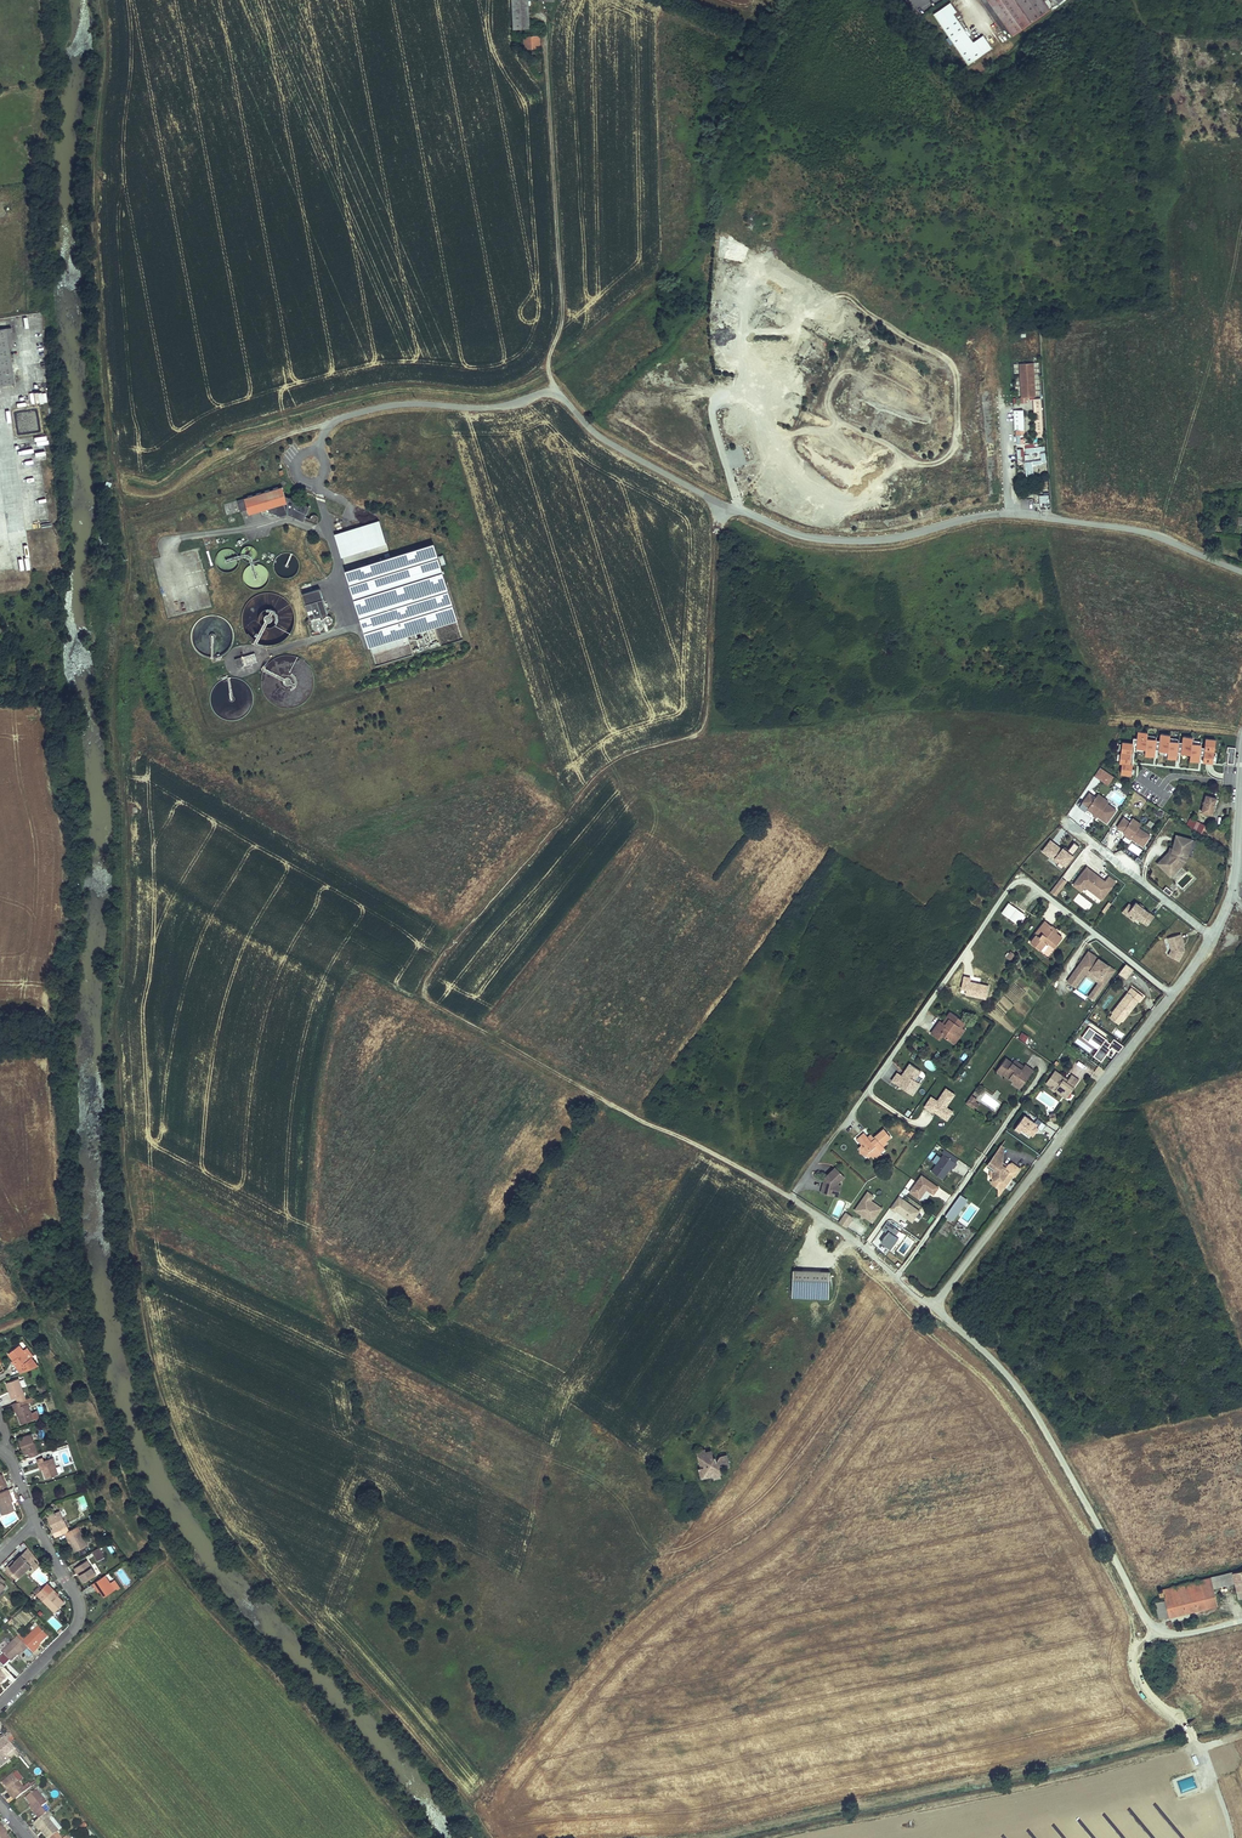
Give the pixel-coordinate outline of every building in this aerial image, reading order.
[(1013,36),(1050,10),(1049,9),(1044,2),(1043,0),(987,0),(1013,36)] [(1049,9),(1053,6),(1049,0),(1047,0),(1044,2),(1049,9)] [(948,4),(954,14),(957,12),(951,2),(948,4)] [(954,14),(948,4),(933,14),(968,65),(992,48),(983,35),(973,42),(954,14)] [(528,11),(517,11),(517,29),(528,29),(528,11)] [(539,36),(524,37),(525,50),(540,49),(539,36)] [(0,319),(0,379),(13,377),(6,332),(13,331),(12,323),(5,324),(4,318),(0,319)] [(1018,362),(1021,395),(1035,394),(1032,360),(1018,362)] [(1043,437),(1041,399),(1033,399),(1035,437),(1043,437)] [(746,462),(753,460),(749,445),(743,447),(746,462)] [(1033,465),(1046,464),(1044,447),(1025,449),(1026,454),(1036,453),(1037,461),(1024,463),(1026,480),(1034,479),(1033,465)] [(739,448),(729,450),(732,467),(747,465),(746,460),(741,461),(739,448)] [(285,490),(284,487),(239,501),(242,511),(250,509),(251,514),(263,510),(270,508),(272,512),(279,514),(289,511),(286,503),(282,491),(285,490)] [(1049,504),(1049,496),(1039,496),(1039,504),(1049,504)] [(270,508),(263,510),(264,514),(277,517),(290,514),(289,511),(279,514),(272,512),(270,508)] [(335,534),(342,557),(386,543),(379,520),(335,534)] [(346,571),(370,647),(457,620),(434,544),(346,571)] [(22,559),(23,569),(30,568),(29,558),(22,559)] [(303,594),(310,619),(328,614),(320,589),(303,594)] [(235,659),(237,668),(257,662),(255,653),(235,659)] [(1156,740),(1147,739),(1147,736),(1147,733),(1138,732),(1137,740),(1137,745),(1136,749),(1145,750),(1145,756),(1154,757),(1155,749),(1156,742),(1156,740)] [(1178,752),(1179,743),(1179,742),(1169,741),(1170,735),(1160,734),(1160,742),(1159,749),(1159,751),(1168,752),(1168,755),(1168,758),(1177,759),(1178,752)] [(1199,744),(1192,743),(1192,740),(1193,737),(1183,736),(1182,744),(1182,753),(1181,753),(1191,754),(1190,761),(1199,762),(1200,754),(1201,748),(1201,744),(1199,744)] [(1214,755),(1216,739),(1206,738),(1205,749),(1204,755),(1203,762),(1213,763),(1214,762),(1214,755)] [(1133,744),(1122,743),(1122,744),(1121,751),(1120,755),(1120,761),(1119,764),(1122,764),(1121,774),(1124,775),(1132,775),(1132,770),(1133,765),(1130,765),(1131,760),(1131,754),(1132,754),(1133,744)] [(1220,763),(1232,765),(1235,747),(1223,745),(1220,763)] [(1098,767),(1093,776),(1108,784),(1113,775),(1098,767)] [(1131,788),(1125,783),(1122,788),(1128,792),(1131,788)] [(1090,793),(1079,807),(1086,812),(1088,809),(1094,813),(1097,812),(1099,813),(1097,816),(1107,823),(1116,810),(1107,803),(1105,804),(1096,797),(1090,793)] [(1096,797),(1105,804),(1107,803),(1108,801),(1099,794),(1096,797)] [(1212,814),(1216,798),(1206,795),(1202,811),(1212,814)] [(1132,838),(1143,846),(1151,835),(1139,827),(1130,822),(1124,817),(1117,827),(1122,830),(1124,829),(1125,835),(1131,839),(1132,838)] [(1130,822),(1139,827),(1141,824),(1133,818),(1130,822)] [(1196,830),(1200,822),(1193,818),(1189,826),(1196,830)] [(1204,825),(1200,822),(1196,830),(1201,832),(1205,825),(1204,825)] [(1169,851),(1158,863),(1164,869),(1168,865),(1173,870),(1182,862),(1181,861),(1183,859),(1184,855),(1188,856),(1193,839),(1177,834),(1172,851),(1171,853),(1169,851)] [(1080,847),(1074,842),(1068,850),(1067,851),(1063,848),(1062,850),(1051,841),(1043,851),(1050,857),(1052,855),(1060,861),(1058,863),(1056,865),(1062,869),(1080,847)] [(1060,861),(1052,855),(1050,857),(1058,863),(1060,861)] [(1168,865),(1164,869),(1171,876),(1186,861),(1188,856),(1184,855),(1183,859),(1181,861),(1182,862),(1173,870),(1168,865)] [(1074,885),(1081,891),(1085,886),(1091,885),(1096,888),(1096,895),(1102,899),(1116,882),(1109,877),(1104,883),(1102,881),(1103,880),(1087,867),(1074,885)] [(1055,896),(1066,881),(1062,877),(1050,892),(1055,896)] [(1085,886),(1096,895),(1096,888),(1091,885),(1085,886)] [(1165,885),(1162,890),(1169,895),(1172,890),(1165,885)] [(1079,896),(1075,901),(1084,907),(1088,903),(1079,896)] [(1017,924),(1025,913),(1008,901),(1000,912),(1017,924)] [(1102,911),(1105,913),(1112,904),(1109,902),(1102,911)] [(1140,905),(1137,902),(1133,906),(1130,911),(1137,917),(1148,926),(1155,917),(1143,907),(1140,905)] [(1130,911),(1133,906),(1130,903),(1123,912),(1134,921),(1137,917),(1130,911)] [(1062,937),(1056,932),(1050,927),(1051,926),(1051,925),(1045,921),(1035,933),(1037,934),(1031,942),(1040,950),(1046,942),(1045,941),(1046,939),(1053,945),(1055,946),(1062,937)] [(1181,934),(1169,938),(1172,950),(1169,956),(1179,961),(1184,951),(1183,947),(1181,940),(1183,939),(1181,934)] [(1010,960),(1015,955),(1010,950),(1005,956),(1010,960)] [(1088,951),(1077,967),(1082,970),(1085,967),(1101,978),(1092,991),(1097,994),(1114,970),(1098,958),(1097,959),(1094,957),(1095,956),(1088,951)] [(1119,973),(1125,978),(1133,969),(1126,963),(1119,973)] [(1077,967),(1067,981),(1074,987),(1085,972),(1082,970),(1077,967)] [(966,994),(986,999),(989,985),(970,981),(971,977),(965,976),(962,988),(967,989),(966,994)] [(1132,987),(1113,1013),(1114,1014),(1123,1020),(1124,1021),(1139,1000),(1140,1001),(1144,996),(1132,987)] [(1088,997),(1093,1000),(1097,994),(1092,991),(1088,997)] [(957,1035),(962,1028),(961,1027),(965,1022),(950,1012),(946,1017),(949,1019),(950,1020),(946,1025),(943,1023),(942,1023),(940,1021),(931,1033),(939,1039),(942,1035),(954,1043),(959,1036),(957,1035)] [(1123,1020),(1114,1014),(1111,1017),(1120,1024),(1123,1020)] [(986,1018),(983,1025),(990,1028),(994,1022),(986,1018)] [(1118,1052),(1123,1044),(1090,1023),(1080,1038),(1096,1048),(1092,1055),(1101,1061),(1110,1047),(1118,1052)] [(960,1037),(965,1030),(962,1028),(957,1035),(959,1036),(960,1037)] [(1021,1031),(1016,1037),(1024,1042),(1028,1036),(1021,1031)] [(928,1058),(923,1063),(932,1072),(937,1067),(928,1058)] [(1029,1076),(1011,1063),(1005,1059),(995,1071),(1002,1076),(1003,1075),(1012,1082),(1015,1078),(1023,1084),(1029,1076)] [(1029,1076),(1032,1071),(1024,1065),(1023,1067),(1013,1060),(1011,1063),(1029,1076)] [(915,1080),(921,1071),(910,1063),(904,1072),(906,1074),(904,1077),(897,1073),(892,1081),(909,1092),(917,1081),(915,1080)] [(1079,1079),(1071,1074),(1068,1079),(1066,1081),(1063,1079),(1065,1076),(1055,1070),(1046,1083),(1049,1086),(1052,1083),(1053,1082),(1058,1085),(1055,1090),(1066,1097),(1079,1079)] [(1019,1090),(1023,1084),(1015,1078),(1012,1082),(1010,1084),(1019,1090)] [(913,1095),(920,1083),(917,1081),(909,1092),(913,1095)] [(1058,1085),(1053,1082),(1052,1083),(1049,1086),(1048,1087),(1054,1091),(1055,1090),(1058,1085)] [(930,1098),(925,1106),(933,1112),(934,1111),(943,1117),(949,1108),(946,1106),(955,1094),(946,1088),(937,1100),(936,1102),(930,1098)] [(971,1094),(966,1102),(975,1108),(978,1103),(975,1100),(976,1098),(971,1094)] [(949,1108),(943,1117),(947,1119),(953,1111),(949,1108)] [(1027,1109),(1023,1113),(1034,1121),(1037,1117),(1027,1109)] [(1038,1135),(1045,1123),(1036,1118),(1034,1120),(1022,1113),(1013,1130),(1029,1139),(1033,1132),(1038,1135)] [(885,1148),(883,1145),(887,1142),(886,1141),(891,1137),(887,1132),(887,1133),(886,1133),(885,1134),(882,1130),(873,1137),(874,1138),(871,1141),(871,1142),(867,1137),(864,1133),(857,1139),(862,1145),(859,1147),(865,1153),(868,1157),(870,1154),(873,1158),(876,1156),(877,1158),(882,1154),(880,1152),(885,1148)] [(1005,1147),(1001,1145),(992,1159),(995,1159),(997,1152),(1004,1153),(1005,1147)] [(1006,1167),(1002,1164),(1002,1161),(1003,1156),(1004,1153),(997,1152),(995,1159),(992,1159),(987,1165),(991,1168),(990,1176),(994,1178),(1003,1179),(1003,1183),(1006,1185),(1013,1175),(1015,1176),(1020,1168),(1012,1162),(1007,1164),(1006,1167)] [(944,1154),(931,1171),(943,1179),(950,1168),(951,1166),(953,1167),(953,1168),(957,1163),(944,1154)] [(833,1194),(836,1183),(844,1176),(835,1166),(825,1176),(824,1180),(825,1180),(825,1183),(823,1182),(821,1190),(833,1194)] [(921,1175),(909,1192),(919,1199),(926,1189),(933,1194),(938,1187),(921,1175)] [(1003,1183),(1003,1179),(994,1178),(991,1183),(998,1188),(999,1194),(1006,1185),(1003,1183)] [(861,1216),(863,1217),(865,1216),(872,1221),(883,1206),(873,1199),(876,1195),(868,1190),(854,1209),(861,1214),(861,1216)] [(951,1220),(952,1221),(968,1199),(960,1194),(959,1195),(965,1200),(959,1209),(956,1207),(954,1210),(953,1209),(952,1210),(956,1213),(951,1220)] [(959,1195),(945,1216),(951,1220),(956,1213),(952,1210),(953,1209),(954,1210),(956,1207),(959,1209),(965,1200),(959,1195)] [(896,1210),(912,1221),(919,1211),(899,1196),(890,1208),(895,1211),(896,1210)] [(838,1221),(846,1226),(853,1216),(845,1211),(838,1221)] [(887,1221),(881,1229),(887,1232),(880,1241),(890,1248),(898,1237),(895,1235),(899,1230),(887,1221)] [(831,1272),(793,1271),(793,1279),(792,1298),(830,1300),(830,1281),(831,1272)] [(19,1345),(8,1353),(16,1364),(15,1364),(20,1372),(35,1366),(19,1345)] [(18,1378),(6,1382),(9,1392),(13,1390),(16,1397),(17,1402),(26,1399),(18,1378)] [(17,1402),(12,1403),(14,1408),(15,1411),(16,1411),(21,1424),(34,1419),(27,1399),(26,1399),(17,1402)] [(31,1433),(18,1438),(21,1447),(25,1445),(28,1453),(29,1457),(38,1454),(31,1433)] [(712,1457),(711,1450),(705,1452),(705,1450),(697,1451),(700,1465),(701,1466),(702,1466),(703,1465),(704,1467),(699,1469),(701,1478),(712,1475),(713,1478),(720,1477),(719,1472),(723,1471),(722,1467),(729,1466),(727,1456),(727,1454),(725,1454),(712,1457)] [(43,1460),(40,1461),(43,1469),(42,1469),(45,1478),(58,1474),(53,1457),(43,1460)] [(1,1515),(14,1510),(11,1501),(10,1497),(11,1497),(8,1489),(0,1492),(0,1512),(1,1515)] [(59,1511),(47,1516),(51,1524),(55,1522),(56,1523),(59,1529),(53,1532),(55,1537),(64,1532),(69,1530),(67,1526),(59,1511)] [(69,1539),(71,1543),(75,1551),(87,1545),(80,1529),(78,1526),(69,1530),(64,1532),(68,1540),(69,1539)] [(110,1554),(115,1552),(111,1544),(106,1546),(110,1554)] [(105,1556),(99,1547),(93,1551),(98,1560),(105,1556)] [(33,1560),(34,1560),(25,1551),(24,1552),(22,1555),(27,1561),(30,1558),(33,1560)] [(12,1570),(19,1577),(31,1565),(30,1564),(33,1561),(33,1560),(30,1558),(27,1561),(22,1555),(16,1561),(16,1562),(9,1568),(12,1570)] [(14,1560),(5,1568),(9,1572),(12,1570),(9,1568),(16,1562),(16,1561),(14,1560)] [(96,1574),(87,1560),(74,1568),(78,1575),(79,1574),(84,1582),(96,1574)] [(115,1572),(125,1586),(131,1582),(121,1568),(115,1572)] [(1218,1576),(1220,1585),(1235,1581),(1239,1597),(1241,1597),(1241,1570),(1218,1576)] [(105,1574),(98,1579),(102,1586),(98,1589),(104,1597),(115,1589),(105,1575),(105,1574)] [(1220,1585),(1218,1576),(1209,1578),(1211,1587),(1220,1585)] [(1211,1587),(1209,1578),(1170,1588),(1174,1604),(1204,1597),(1206,1606),(1216,1604),(1211,1587)] [(102,1586),(98,1579),(93,1583),(95,1586),(96,1585),(98,1589),(102,1586)] [(59,1594),(48,1583),(43,1588),(48,1593),(54,1599),(57,1595),(59,1594)] [(36,1594),(43,1588),(40,1585),(34,1591),(36,1594)] [(48,1593),(43,1588),(36,1594),(42,1600),(54,1612),(64,1602),(57,1595),(54,1599),(48,1593)] [(1159,1618),(1206,1606),(1204,1597),(1174,1604),(1170,1588),(1158,1590),(1160,1594),(1164,1594),(1165,1600),(1156,1602),(1159,1618)] [(56,1630),(62,1626),(53,1616),(48,1621),(56,1630)] [(38,1627),(23,1642),(28,1647),(33,1653),(36,1650),(32,1646),(35,1643),(39,1646),(48,1637),(38,1627)] [(17,1637),(2,1652),(11,1662),(20,1652),(21,1653),(28,1647),(23,1642),(17,1637)] [(1159,1655),(1155,1647),(1154,1645),(1146,1649),(1153,1663),(1160,1659),(1158,1656),(1159,1655)] [(15,1748),(7,1738),(0,1743),(0,1760),(15,1748)] [(12,1773),(2,1782),(7,1789),(16,1799),(26,1791),(12,1773)] [(7,1789),(6,1790),(15,1800),(16,1799),(7,1789)] [(36,1789),(25,1797),(31,1804),(29,1805),(40,1818),(45,1814),(46,1814),(41,1807),(47,1802),(36,1789)] [(48,1818),(45,1814),(40,1818),(34,1823),(38,1827),(41,1824),(46,1830),(42,1833),(47,1837),(50,1837),(59,1831),(48,1818)] [(34,1823),(33,1824),(39,1830),(40,1830),(42,1833),(46,1830),(41,1824),(38,1827),(34,1823)] [(6,1834),(5,1835),(0,1829),(0,1837),(9,1837),(6,1834)]
